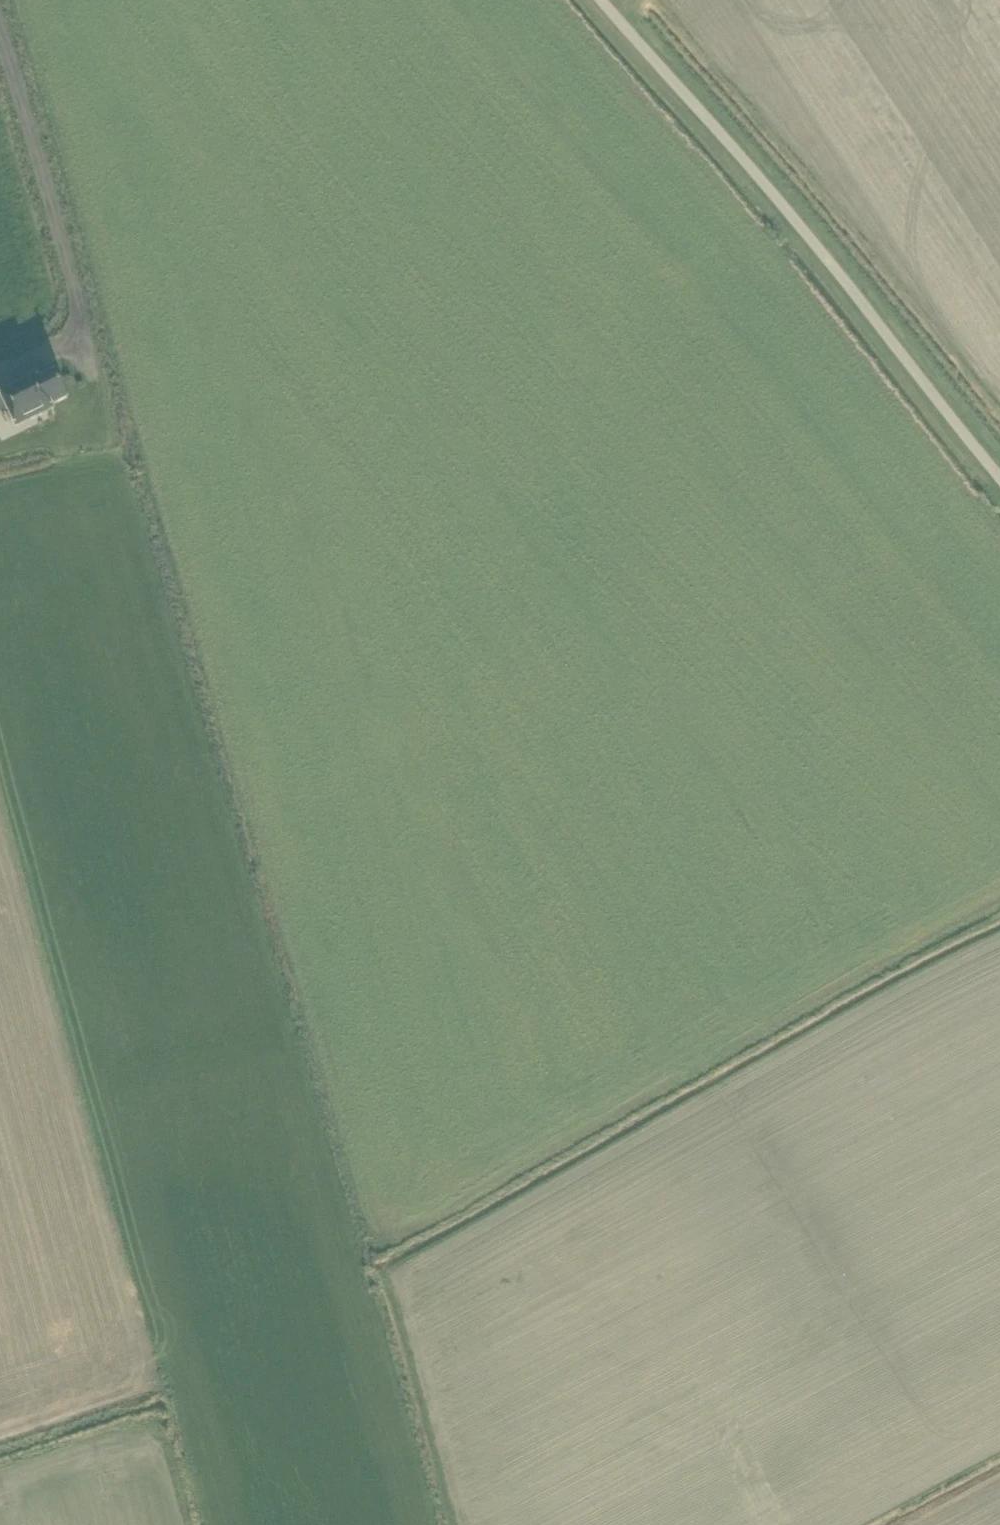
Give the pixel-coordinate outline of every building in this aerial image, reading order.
[(17,428),(53,410),(52,406),(67,399),(54,372),(38,380),(37,376),(0,394),(17,428)]
